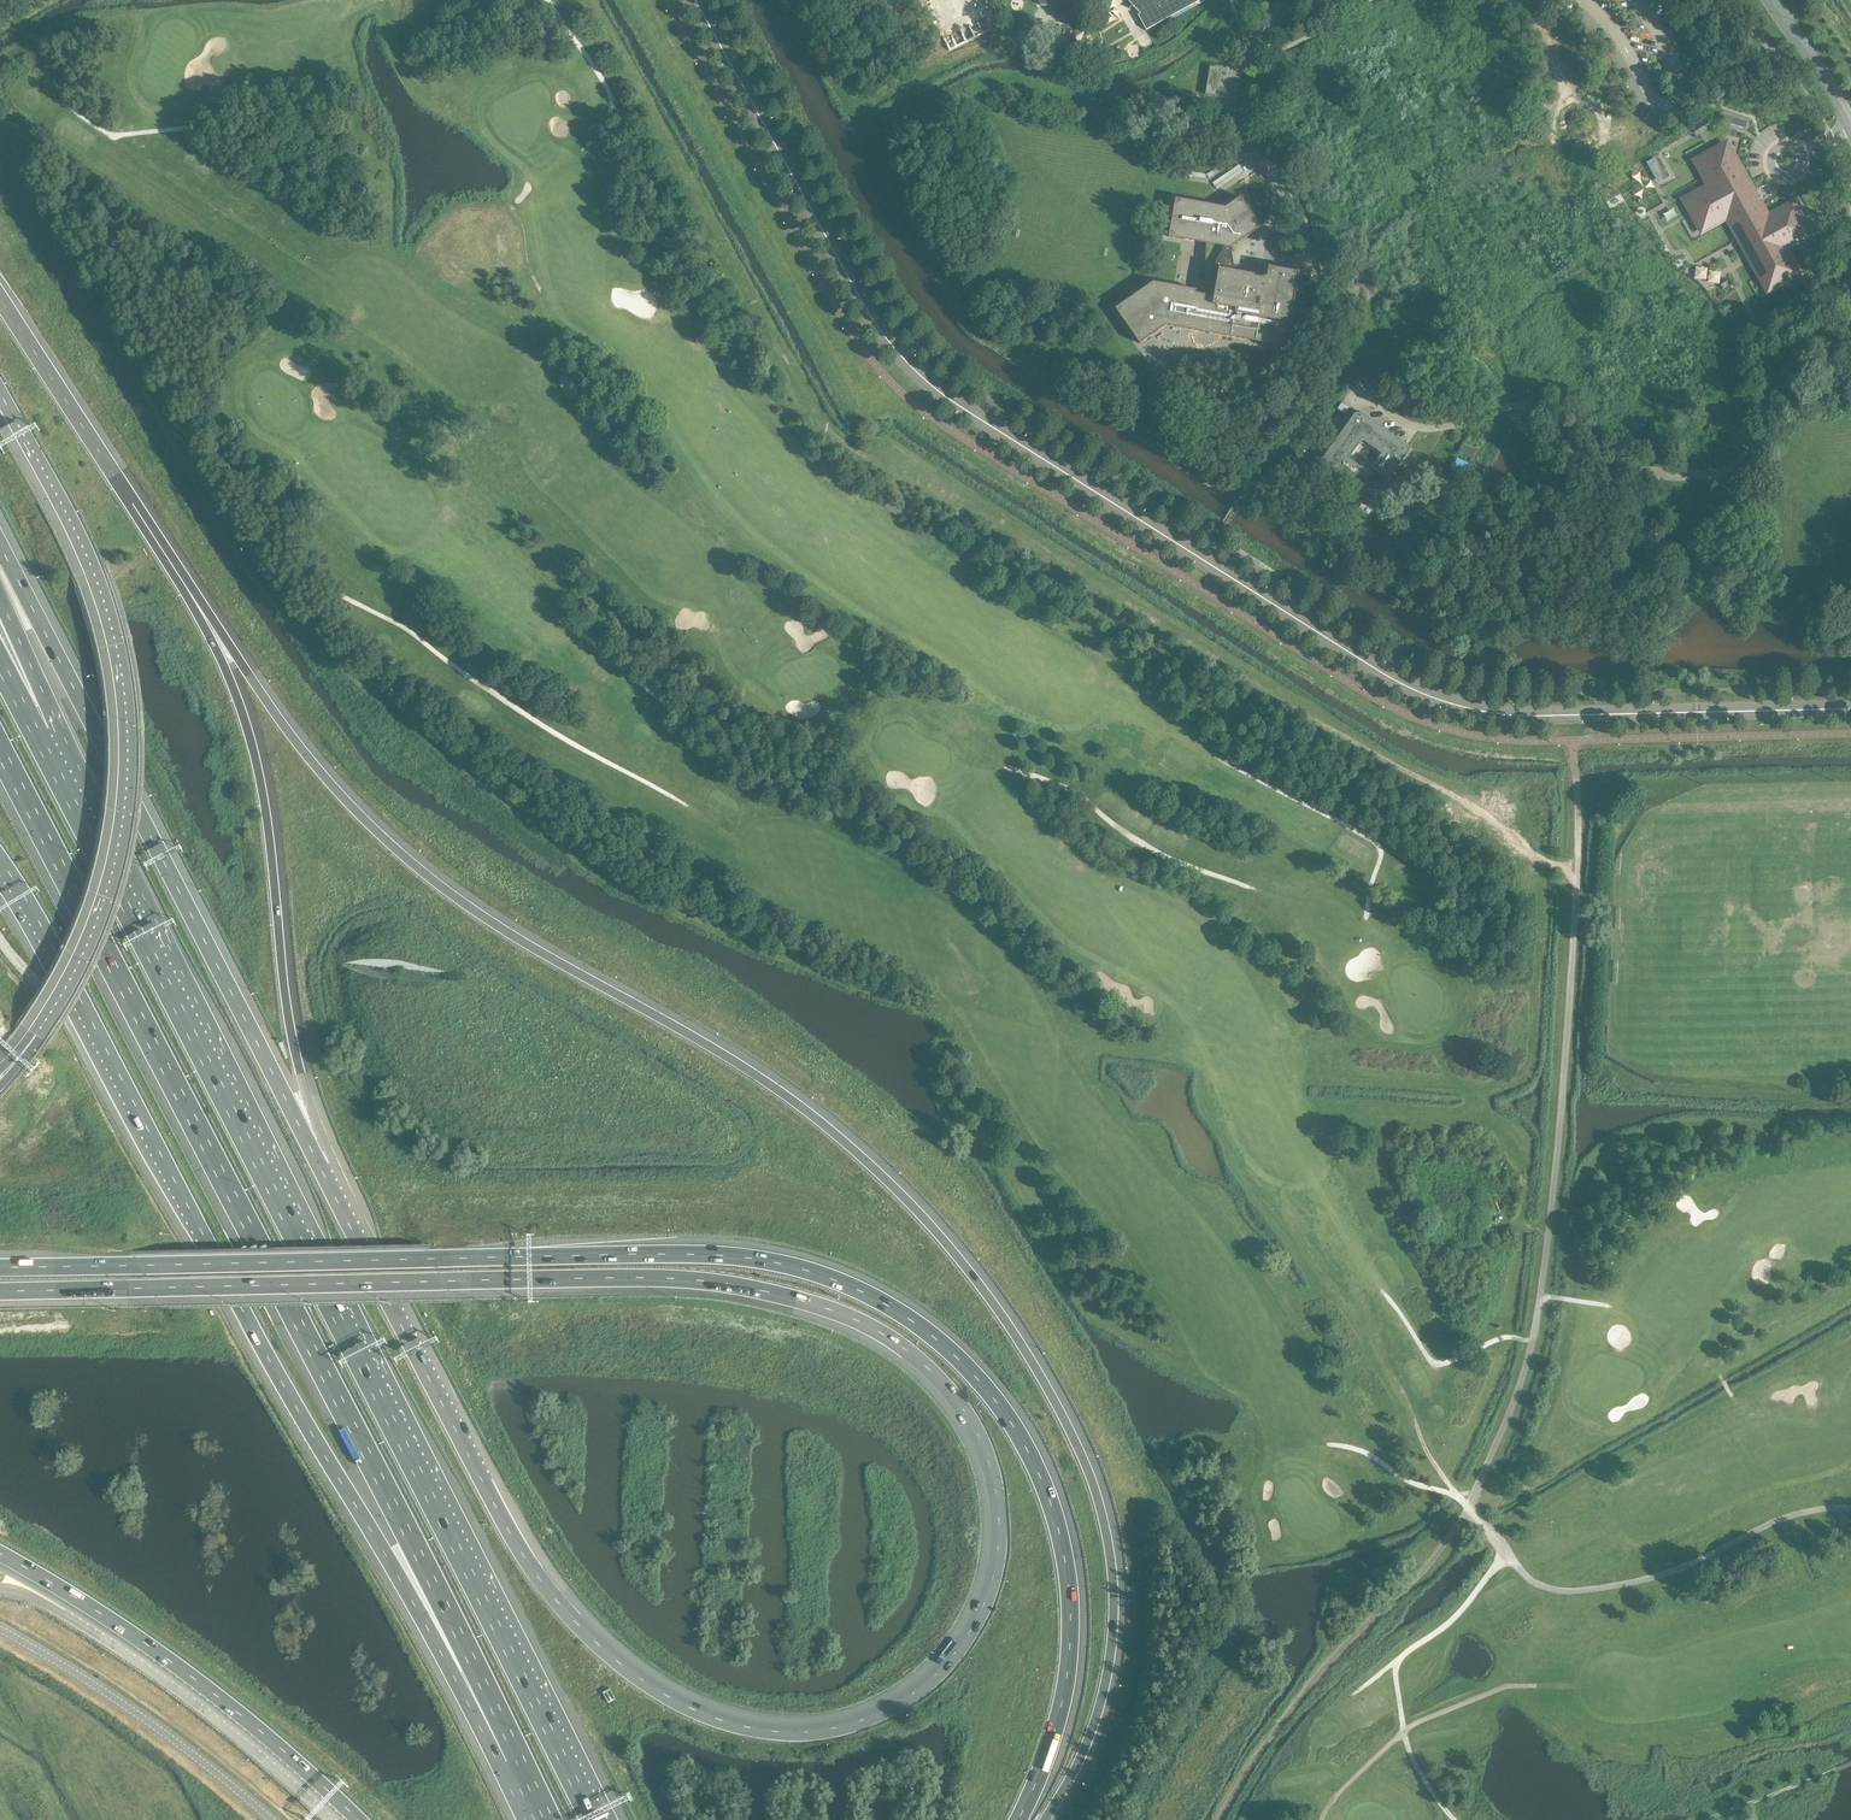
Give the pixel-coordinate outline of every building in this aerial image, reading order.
[(1040,5),(1053,5),(1060,17),(1073,17),(1079,7),(1076,0),(1037,0),(1040,5)] [(1132,5),(1133,5),(1140,13),(1138,15),(1146,30),(1200,0),(1128,0),(1132,5)] [(1220,67),(1209,65),(1205,94),(1216,95),(1220,67)] [(1708,185),(1683,199),(1701,232),(1726,218),(1767,291),(1799,273),(1785,248),(1811,234),(1792,202),(1767,216),(1761,205),(1758,199),(1762,197),(1758,190),(1754,193),(1745,175),(1726,142),(1694,160),(1708,185)] [(1285,346),(1298,271),(1280,268),(1268,266),(1266,276),(1263,276),(1263,277),(1253,276),(1254,274),(1234,270),(1230,247),(1254,231),(1261,227),(1240,196),(1225,207),(1175,198),(1168,236),(1183,239),(1205,243),(1204,294),(1196,293),(1196,289),(1175,286),(1153,281),(1115,308),(1139,343),(1166,325),(1285,346)] [(1348,458),(1360,441),(1365,441),(1380,451),(1370,466),(1388,479),(1410,448),(1362,412),(1356,413),(1355,413),(1338,435),(1319,461),(1351,483),(1362,468),(1348,458)]
